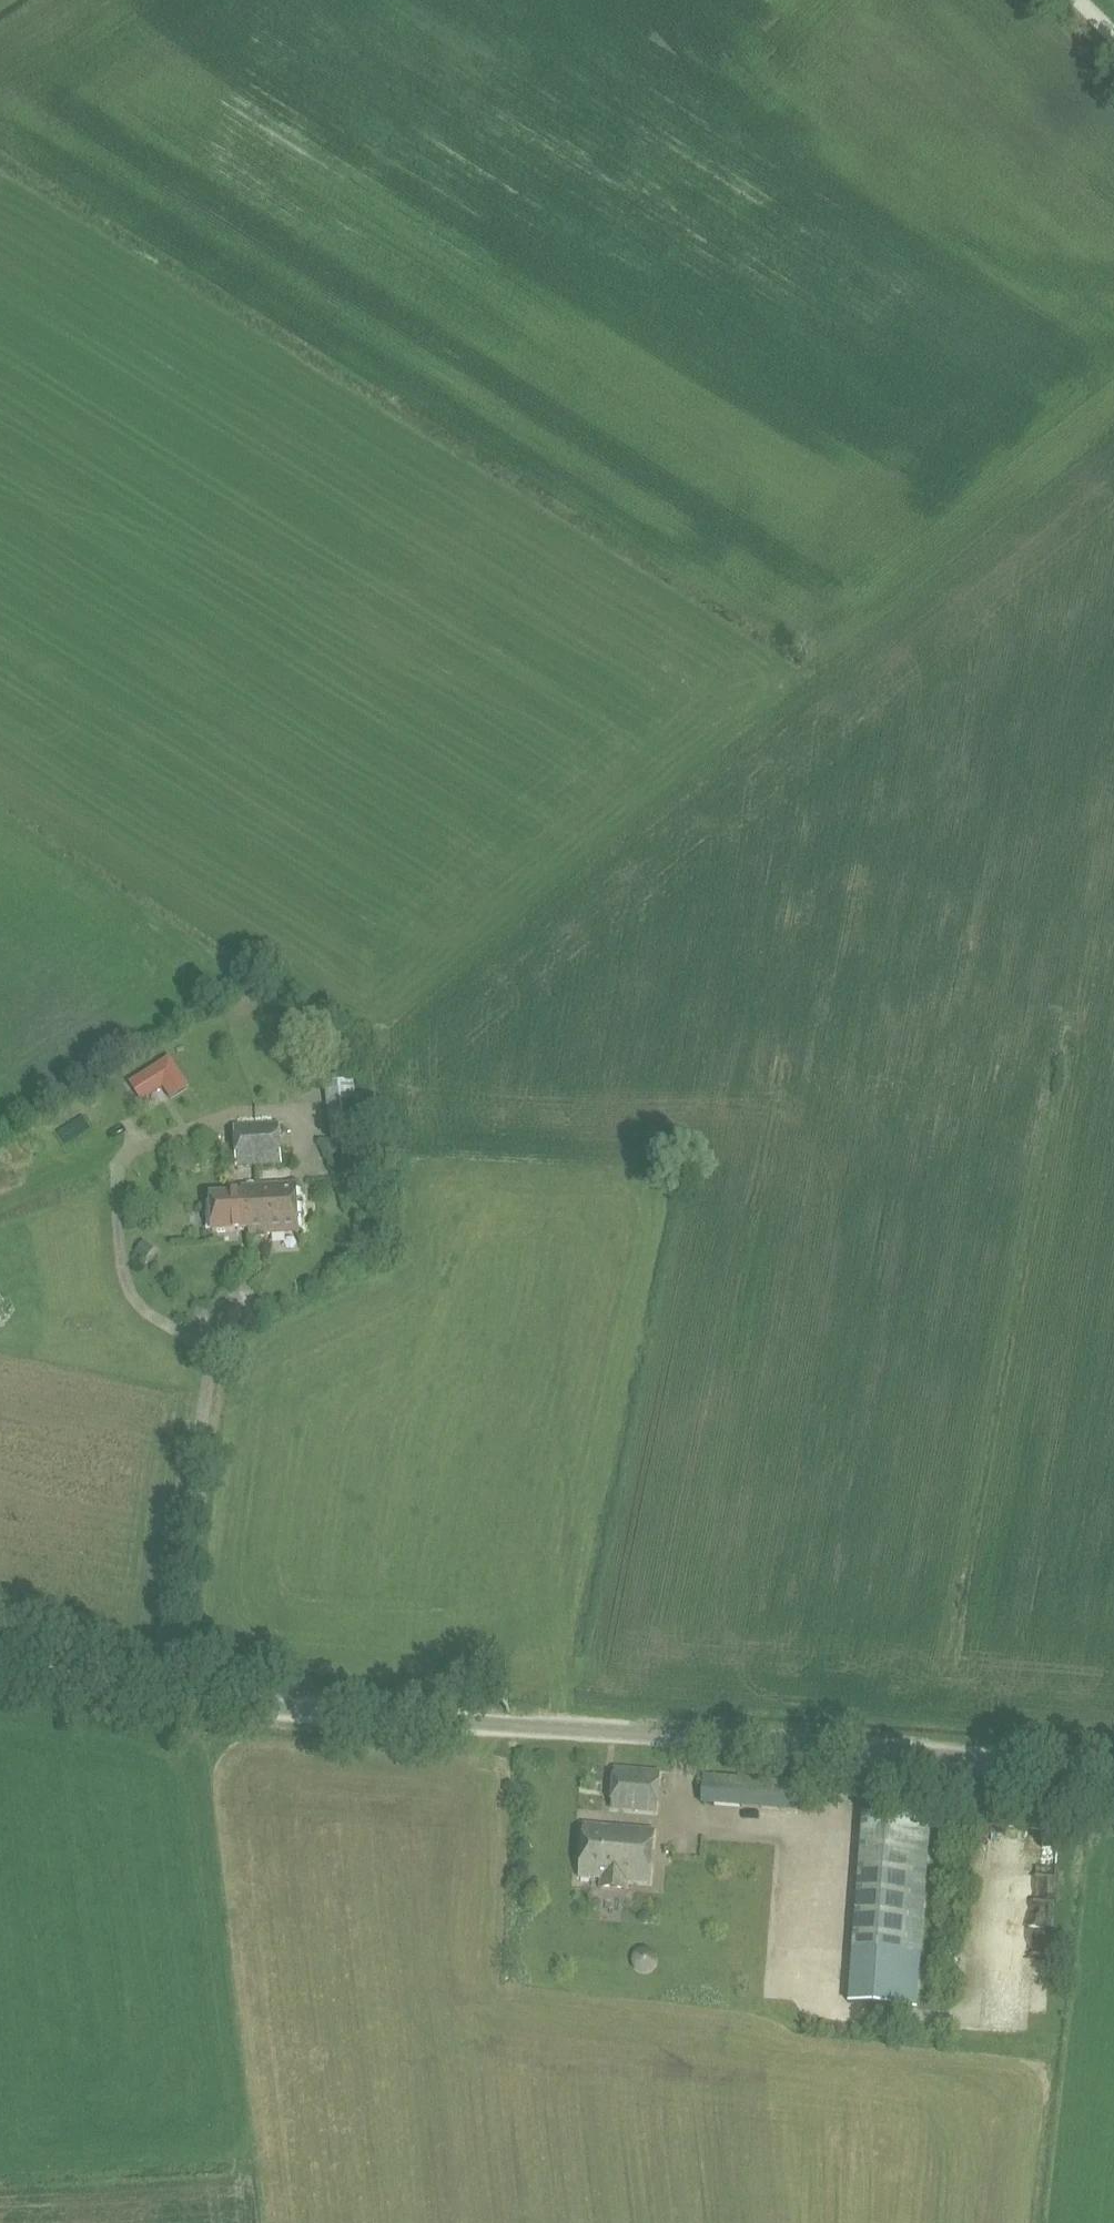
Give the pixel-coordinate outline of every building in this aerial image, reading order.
[(170,1058),(131,1083),(142,1100),(164,1086),(171,1097),(188,1087),(170,1058)] [(324,1084),(330,1141),(360,1137),(354,1080),(324,1084)] [(233,1125),(235,1166),(281,1164),(279,1123),(233,1125)] [(213,1232),(250,1231),(250,1236),(299,1234),(297,1184),(242,1186),(242,1193),(211,1194),(213,1232)] [(136,1252),(145,1259),(152,1248),(143,1241),(136,1252)] [(612,1809),(656,1813),(659,1785),(659,1773),(615,1769),(612,1809)] [(703,1778),(701,1804),(806,1812),(808,1786),(703,1778)] [(849,2003),(915,2008),(930,1821),(864,1816),(849,2003)] [(655,1830),(584,1825),(579,1878),(599,1879),(599,1886),(626,1888),(627,1882),(650,1884),(655,1830)]
